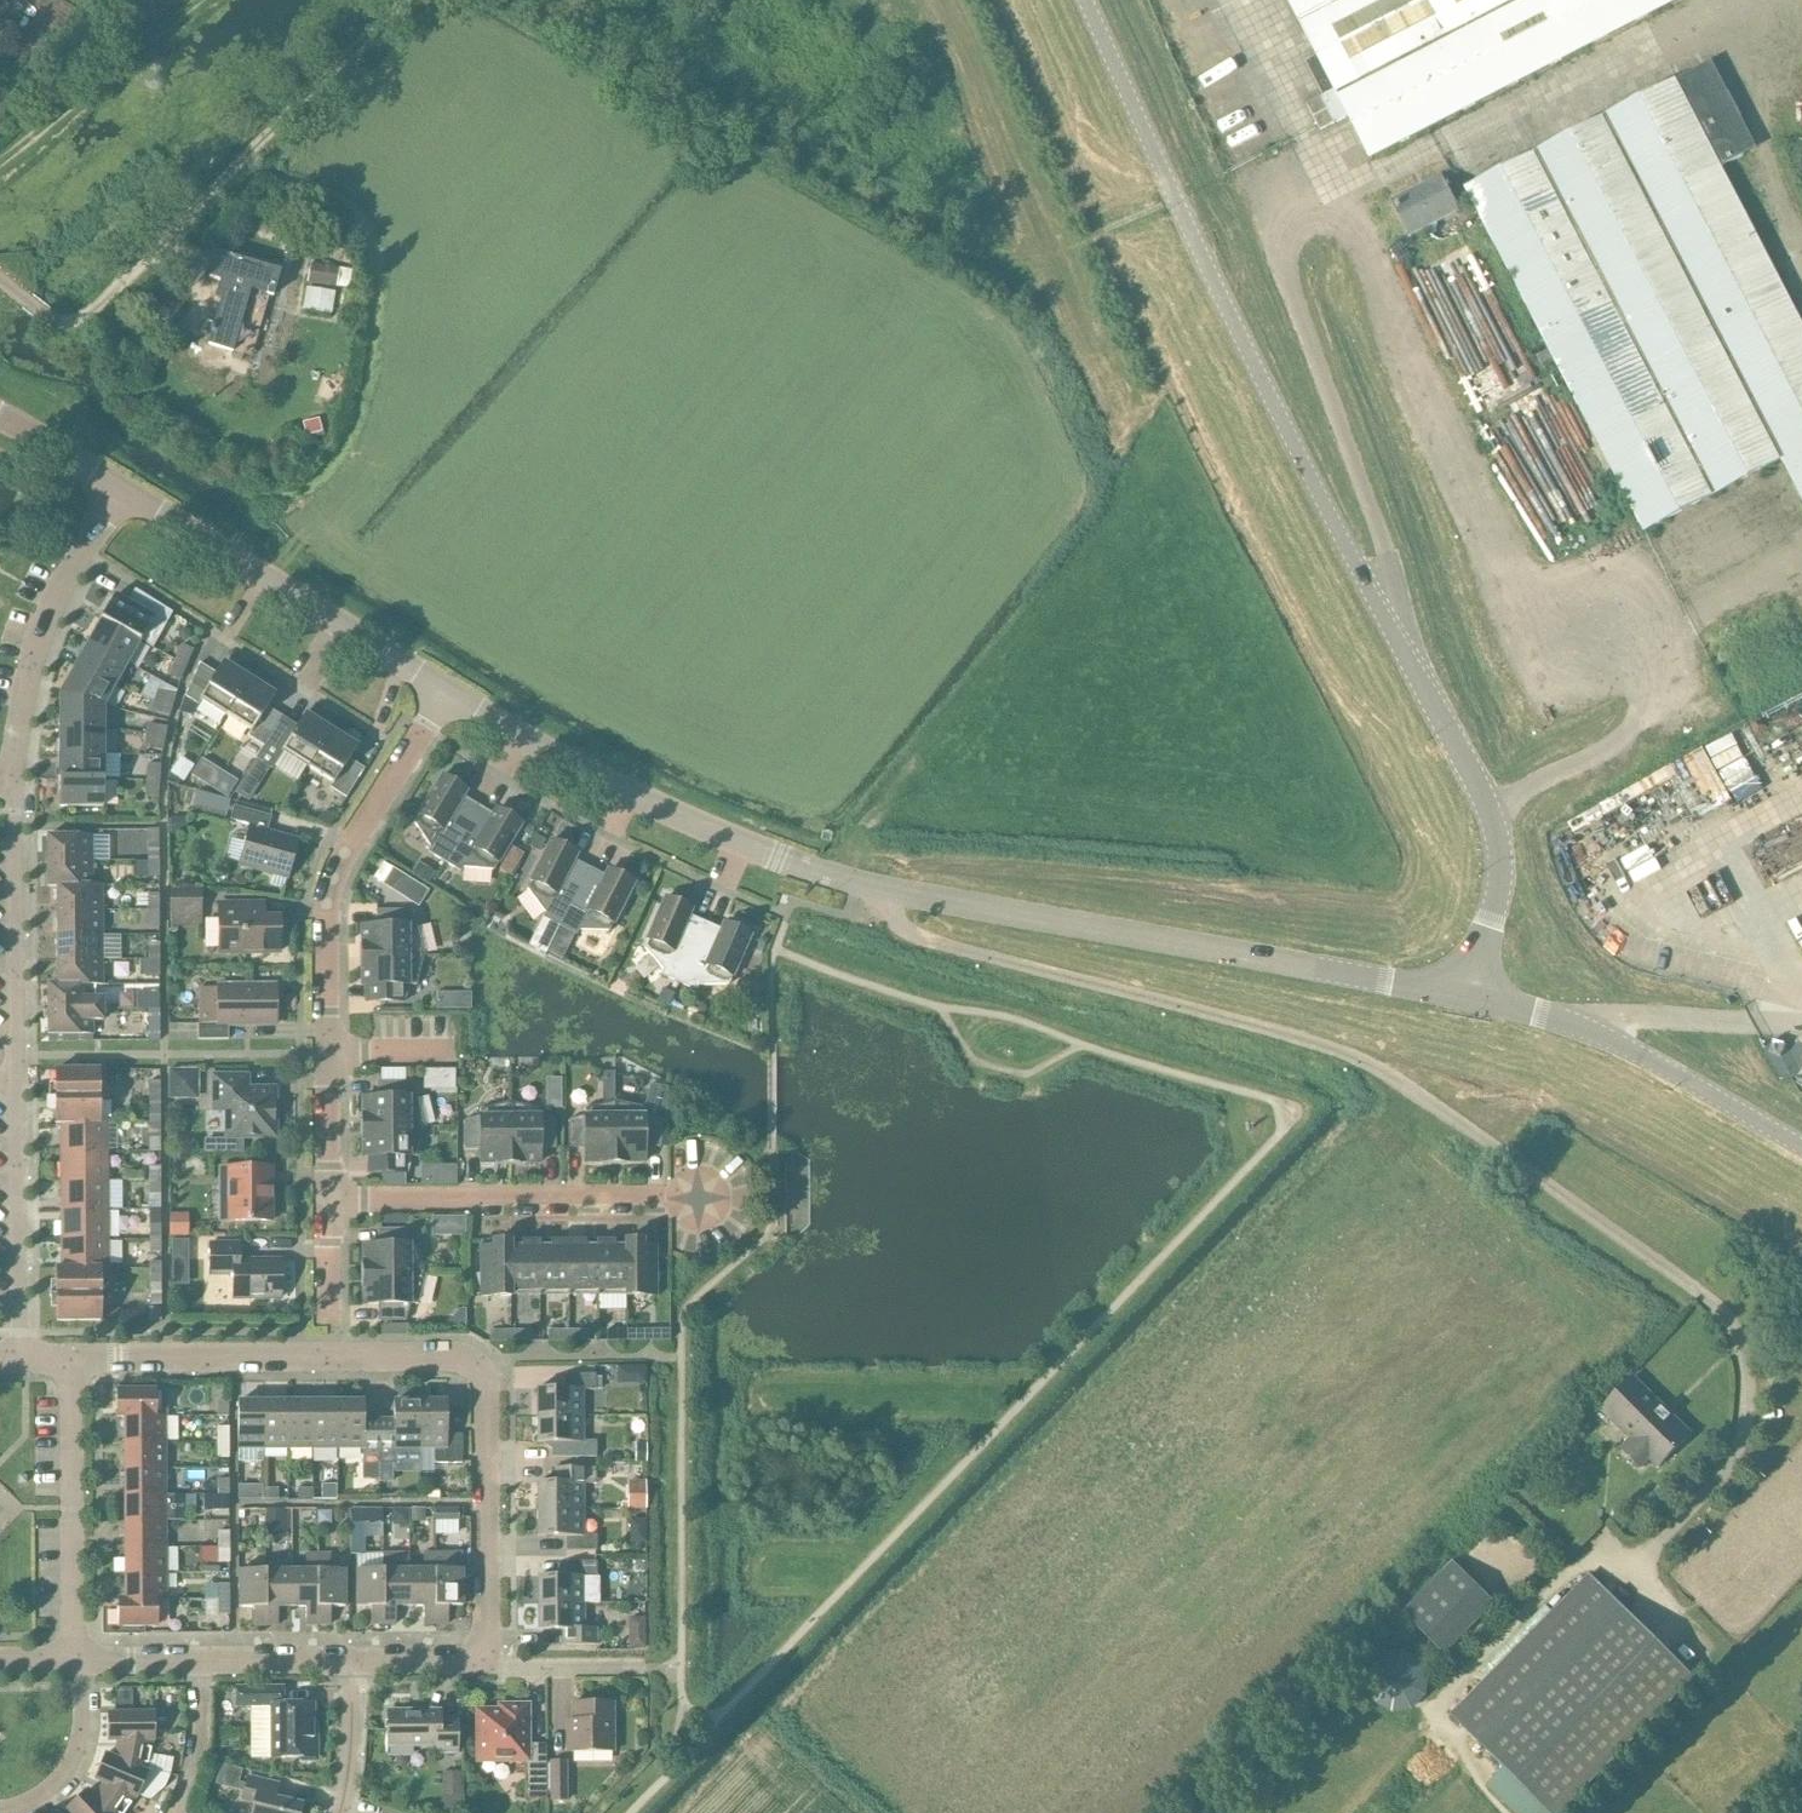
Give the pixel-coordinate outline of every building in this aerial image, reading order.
[(1336,89),(1307,104),(1321,130),(1350,115),(1372,158),(1677,0),(1290,0),(1336,89)] [(1721,166),(1757,148),(1712,61),(1467,190),(1576,399),(1555,410),(1469,244),(1481,238),(1468,212),(1455,219),(1466,242),(1414,270),(1514,463),(1512,463),(1517,474),(1519,473),(1552,536),(1606,508),(1598,492),(1618,482),(1644,531),(1782,459),(1801,496),(1801,323),(1721,166)] [(16,98),(0,87),(0,122),(16,98)] [(1453,182),(1447,186),(1442,176),(1393,202),(1410,235),(1459,210),(1458,208),(1465,205),(1453,182)] [(212,333),(209,345),(233,351),(251,289),(273,296),(280,272),(217,253),(209,278),(227,283),(214,327),(212,327),(210,332),(212,333)] [(311,263),(308,283),(337,287),(340,267),(311,263)] [(307,288),(305,310),(334,313),(336,292),(307,288)] [(1554,361),(1549,350),(1538,356),(1543,367),(1554,361)] [(334,408),(342,378),(323,373),(315,403),(334,408)] [(102,619),(141,641),(154,617),(166,624),(173,613),(135,589),(128,603),(115,596),(102,619)] [(89,642),(128,664),(141,641),(102,619),(89,642)] [(77,665),(115,686),(128,664),(89,642),(77,665)] [(176,660),(187,665),(194,650),(182,645),(176,660)] [(169,676),(181,681),(187,665),(176,660),(169,676)] [(191,682),(185,696),(180,713),(191,716),(201,700),(226,716),(250,678),(224,662),(216,674),(200,664),(191,682)] [(62,694),(104,706),(115,686),(77,665),(67,682),(66,682),(64,685),(65,686),(64,692),(62,692),(62,694)] [(250,678),(226,716),(251,731),(242,746),(257,756),(264,746),(264,747),(283,717),(268,707),(276,695),(250,678)] [(158,691),(155,701),(173,706),(176,696),(158,691)] [(104,706),(62,694),(61,697),(62,697),(60,704),(59,704),(59,707),(60,707),(60,728),(104,728),(104,706)] [(173,706),(155,701),(152,711),(170,716),(173,706)] [(257,756),(257,757),(256,759),(273,769),(284,752),(308,768),(332,730),(306,714),(298,726),(283,717),(264,747),(264,746),(257,756)] [(149,724),(147,734),(165,738),(167,727),(149,724)] [(60,754),(104,754),(104,728),(60,728),(60,754)] [(358,746),(332,730),(308,768),(333,783),(330,788),(346,798),(365,769),(350,759),(358,746)] [(165,738),(147,734),(145,745),(163,749),(165,738)] [(1680,834),(1744,800),(1747,807),(1761,800),(1758,796),(1770,790),(1742,737),(1653,784),(1670,816),(1680,834)] [(104,754),(60,754),(60,780),(104,780),(104,754)] [(196,765),(181,756),(171,773),(185,782),(196,765)] [(194,775),(232,797),(243,778),(205,756),(194,775)] [(148,764),(147,781),(159,781),(161,765),(148,764)] [(478,806),(464,797),(467,791),(460,787),(457,785),(458,783),(447,776),(445,778),(442,776),(414,823),(415,824),(431,848),(428,852),(445,862),(478,806)] [(246,800),(255,787),(243,779),(235,792),(246,800)] [(104,780),(60,780),(60,807),(104,807),(104,780)] [(159,781),(147,781),(146,797),(158,798),(159,781)] [(241,865),(264,871),(287,877),(297,841),(267,832),(272,816),(234,806),(231,820),(252,826),(241,865)] [(494,815),(478,806),(445,862),(461,872),(464,868),(492,870),(494,871),(522,824),(519,822),(520,820),(508,813),(507,815),(497,809),(494,815)] [(188,817),(171,817),(172,835),(188,833),(188,817)] [(160,830),(148,830),(149,861),(159,861),(159,845),(160,830)] [(1564,866),(1581,857),(1566,831),(1550,840),(1564,866)] [(93,861),(93,835),(47,836),(48,861),(93,861)] [(1760,879),(1801,870),(1801,858),(1798,838),(1753,847),(1760,879)] [(578,854),(571,850),(567,848),(568,847),(556,840),(555,842),(552,841),(527,889),(528,890),(545,913),(543,918),(560,926),(590,868),(574,860),(578,854)] [(1596,846),(1587,853),(1595,862),(1603,854),(1596,846)] [(93,861),(48,861),(48,887),(57,887),(57,886),(93,886),(93,885),(93,861)] [(159,877),(159,861),(149,861),(149,877),(159,877)] [(435,873),(419,863),(413,872),(429,883),(435,873)] [(609,870),(606,876),(590,868),(560,926),(577,935),(579,931),(608,931),(610,932),(635,883),(631,881),(632,879),(620,873),(619,875),(609,870)] [(397,869),(380,894),(389,900),(400,883),(424,899),(429,891),(397,869)] [(57,886),(57,887),(58,911),(103,910),(103,885),(93,885),(93,886),(57,886)] [(203,889),(171,889),(171,928),(203,928),(203,889)] [(159,910),(159,894),(149,894),(149,910),(159,910)] [(662,975),(679,983),(706,923),(690,916),(692,909),(682,905),(682,903),(670,897),(669,899),(666,898),(644,948),(645,949),(664,971),(662,975)] [(229,904),(220,904),(220,953),(280,952),(279,918),(254,919),(254,904),(229,904)] [(103,910),(58,911),(58,935),(103,935),(103,910)] [(159,910),(149,910),(149,926),(159,926),(159,910)] [(369,956),(426,955),(424,955),(416,925),(409,926),(405,910),(377,910),(377,926),(362,926),(362,944),(369,944),(369,956)] [(722,930),(706,923),(679,983),(697,991),(699,986),(728,985),(729,985),(751,935),(748,934),(748,932),(736,926),(735,928),(724,923),(722,930)] [(103,935),(58,935),(58,960),(103,960),(103,935)] [(149,943),(149,960),(160,960),(160,943),(149,943)] [(426,955),(369,956),(369,967),(362,967),(362,986),(377,986),(377,1002),(405,1002),(409,985),(417,985),(424,956),(426,956),(426,955)] [(93,985),(103,985),(103,960),(58,960),(58,984),(58,985),(93,985)] [(149,960),(140,960),(140,976),(149,976),(160,976),(160,960),(149,960)] [(739,980),(735,991),(750,998),(755,987),(739,980)] [(105,998),(93,998),(93,985),(58,985),(58,984),(48,984),(48,1010),(105,1009),(105,998)] [(206,989),(206,1024),(198,1024),(198,1040),(228,1040),(228,1025),(276,1025),(276,985),(218,985),(219,989),(206,989)] [(663,988),(658,999),(671,1004),(675,994),(663,988)] [(160,1009),(160,993),(149,993),(149,1009),(160,1009)] [(449,994),(449,1012),(469,1012),(469,994),(449,994)] [(105,1009),(48,1010),(48,1035),(93,1035),(93,1022),(105,1022),(105,1009)] [(160,1009),(149,1009),(149,1025),(160,1025),(160,1009)] [(1774,1040),(1769,1052),(1781,1057),(1786,1045),(1774,1040)] [(461,1068),(429,1068),(429,1089),(461,1088),(461,1068)] [(61,1124),(61,1126),(100,1126),(100,1122),(99,1070),(56,1070),(56,1124),(61,1124)] [(182,1098),(192,1098),(194,1095),(198,1091),(198,1071),(171,1071),(171,1098),(182,1098)] [(230,1135),(253,1135),(253,1138),(277,1138),(276,1109),(274,1109),(274,1091),(248,1091),(248,1075),(213,1075),(213,1111),(229,1110),(230,1135)] [(160,1096),(160,1081),(150,1081),(150,1096),(160,1096)] [(370,1127),(427,1127),(427,1126),(424,1126),(418,1097),(410,1097),(405,1081),(377,1081),(378,1097),(363,1097),(363,1116),(370,1116),(370,1127)] [(160,1096),(150,1096),(150,1110),(160,1110),(160,1096)] [(562,1097),(547,1098),(547,1109),(562,1109),(562,1097)] [(615,1156),(615,1099),(614,1099),(614,1101),(585,1108),(585,1116),(569,1120),(569,1148),(585,1148),(585,1163),(604,1163),(604,1156),(615,1156)] [(615,1099),(615,1156),(627,1156),(627,1162),(645,1162),(645,1148),(661,1148),(661,1120),(645,1115),(645,1108),(616,1101),(616,1099),(615,1099)] [(499,1156),(511,1156),(510,1100),(509,1100),(509,1102),(480,1109),(480,1116),(464,1121),(465,1149),(481,1149),(481,1163),(499,1163),(499,1156)] [(510,1100),(511,1156),(522,1156),(522,1163),(541,1163),(540,1148),(556,1148),(556,1120),(540,1116),(540,1108),(511,1102),(511,1100),(510,1100)] [(160,1110),(150,1110),(150,1125),(160,1125),(160,1110)] [(107,1122),(100,1122),(100,1126),(61,1126),(61,1154),(108,1153),(107,1122)] [(160,1125),(150,1125),(150,1152),(161,1151),(160,1125)] [(427,1127),(370,1127),(370,1139),(363,1139),(363,1157),(378,1157),(378,1173),(406,1173),(410,1157),(418,1157),(424,1128),(427,1128),(427,1127)] [(61,1154),(61,1182),(108,1181),(108,1153),(61,1154)] [(161,1181),(161,1167),(150,1167),(150,1181),(161,1181)] [(228,1168),(228,1221),(272,1221),(272,1168),(236,1168),(228,1168)] [(62,1210),(108,1209),(108,1181),(61,1182),(62,1210)] [(161,1181),(150,1181),(150,1194),(161,1194),(161,1181)] [(62,1210),(62,1238),(108,1237),(108,1209),(62,1210)] [(188,1215),(170,1215),(170,1236),(188,1236),(188,1223),(188,1215)] [(471,1234),(470,1215),(433,1216),(433,1235),(471,1234)] [(161,1237),(161,1225),(150,1225),(150,1237),(161,1237)] [(370,1263),(370,1275),(427,1275),(427,1274),(425,1274),(418,1245),(411,1245),(406,1229),(378,1229),(378,1245),(364,1245),(364,1263),(370,1263)] [(62,1238),(62,1266),(101,1265),(101,1269),(108,1269),(108,1237),(62,1238)] [(161,1237),(150,1237),(151,1252),(161,1252),(161,1237)] [(626,1247),(626,1290),(626,1296),(656,1296),(656,1290),(661,1274),(656,1273),(656,1247),(644,1247),(644,1240),(626,1241),(626,1247)] [(174,1261),(190,1262),(191,1241),(174,1241),(174,1261)] [(512,1291),(511,1248),(511,1241),(494,1241),(493,1248),(481,1248),(481,1274),(477,1275),(482,1290),(482,1296),(512,1296),(512,1291)] [(540,1290),(540,1247),(540,1241),(522,1241),(522,1248),(511,1248),(512,1291),(540,1290)] [(540,1247),(540,1290),(569,1290),(569,1241),(551,1241),(551,1248),(540,1247)] [(597,1290),(597,1247),(586,1247),(586,1241),(569,1241),(569,1290),(597,1290)] [(626,1290),(626,1247),(615,1247),(615,1241),(597,1241),(597,1247),(597,1290),(626,1290)] [(240,1261),(240,1243),(209,1243),(210,1275),(228,1274),(233,1280),(234,1298),(282,1298),(282,1261),(240,1261)] [(161,1277),(161,1262),(151,1262),(151,1277),(161,1277)] [(57,1321),(101,1321),(101,1269),(101,1265),(62,1266),(62,1267),(57,1268),(57,1321)] [(427,1275),(370,1275),(370,1286),(364,1286),(364,1305),(378,1305),(379,1321),(407,1320),(411,1305),(419,1304),(425,1275),(427,1275)] [(161,1277),(151,1277),(151,1291),(161,1291),(161,1277)] [(161,1291),(151,1291),(151,1305),(162,1305),(161,1291)] [(162,1320),(162,1308),(149,1308),(149,1320),(162,1320)] [(626,1330),(626,1340),(647,1340),(647,1329),(626,1330)] [(569,1341),(569,1330),(549,1330),(549,1341),(569,1341)] [(589,1341),(589,1330),(569,1330),(569,1341),(589,1341)] [(626,1330),(607,1330),(608,1341),(626,1340),(626,1330)] [(512,1341),(512,1331),(491,1331),(491,1342),(512,1341)] [(531,1341),(531,1331),(512,1331),(512,1341),(531,1341)] [(646,1368),(617,1368),(617,1384),(647,1384),(646,1368)] [(596,1374),(590,1374),(566,1374),(566,1389),(537,1389),(537,1416),(583,1415),(583,1390),(596,1390),(596,1374)] [(1649,1460),(1657,1469),(1691,1435),(1633,1378),(1600,1411),(1628,1440),(1621,1449),(1641,1469),(1649,1460)] [(156,1416),(156,1389),(118,1390),(118,1417),(125,1417),(156,1416)] [(229,1416),(229,1401),(218,1401),(218,1416),(229,1416)] [(238,1402),(238,1448),(264,1448),(264,1402),(238,1402)] [(264,1402),(264,1448),(288,1448),(288,1402),(264,1402)] [(288,1402),(288,1448),(313,1448),(313,1402),(288,1402)] [(313,1402),(313,1448),(338,1448),(338,1402),(313,1402)] [(379,1469),(379,1435),(365,1435),(365,1402),(338,1402),(338,1448),(363,1448),(363,1464),(366,1464),(366,1469),(379,1469)] [(379,1435),(379,1469),(392,1469),(392,1464),(395,1464),(395,1448),(421,1448),(421,1402),(394,1402),(394,1435),(379,1435)] [(435,1464),(438,1464),(462,1464),(462,1434),(448,1434),(447,1402),(421,1402),(421,1448),(435,1448),(435,1464)] [(554,1457),(578,1457),(597,1457),(597,1441),(583,1441),(583,1415),(537,1416),(538,1443),(554,1443),(554,1457)] [(125,1417),(125,1443),(166,1443),(166,1416),(156,1416),(125,1417)] [(218,1427),(218,1442),(229,1442),(229,1427),(218,1427)] [(218,1442),(218,1458),(229,1458),(229,1442),(218,1442)] [(166,1443),(125,1443),(125,1469),(166,1469),(166,1443)] [(647,1462),(646,1443),(636,1444),(636,1462),(647,1462)] [(538,1483),(538,1510),(583,1509),(583,1484),(597,1484),(597,1468),(578,1468),(554,1468),(554,1483),(538,1483)] [(166,1469),(125,1469),(125,1495),(166,1495),(166,1469)] [(646,1472),(632,1472),(632,1509),(647,1509),(646,1472)] [(218,1480),(218,1495),(229,1495),(229,1479),(218,1480)] [(1532,1485),(1522,1496),(1534,1507),(1544,1495),(1532,1485)] [(238,1500),(264,1500),(264,1492),(257,1491),(256,1486),(238,1486),(238,1500)] [(298,1488),(298,1500),(314,1500),(314,1488),(298,1488)] [(321,1499),(338,1499),(338,1488),(321,1488),(321,1499)] [(264,1489),(264,1492),(264,1500),(279,1500),(280,1489),(264,1489)] [(166,1495),(125,1495),(125,1521),(166,1521),(166,1495)] [(229,1495),(218,1495),(204,1495),(204,1510),(218,1510),(229,1510),(229,1495)] [(436,1508),(436,1509),(436,1521),(460,1521),(460,1508),(436,1508)] [(409,1509),(393,1510),(393,1526),(409,1525),(409,1509)] [(412,1522),(426,1522),(426,1509),(412,1509),(412,1522)] [(583,1509),(538,1510),(538,1537),(567,1537),(567,1551),(597,1551),(597,1535),(584,1535),(583,1509)] [(285,1510),(266,1510),(266,1539),(285,1539),(285,1510)] [(647,1519),(630,1519),(630,1544),(647,1544),(647,1519)] [(166,1521),(125,1521),(125,1547),(166,1547),(166,1521)] [(384,1624),(384,1554),(361,1554),(360,1525),(352,1526),(352,1554),(357,1554),(357,1583),(357,1607),(372,1607),(372,1624),(384,1624)] [(218,1532),(219,1547),(230,1547),(230,1532),(218,1532)] [(166,1547),(125,1547),(125,1574),(166,1573),(166,1547)] [(230,1547),(219,1547),(219,1563),(230,1563),(230,1547)] [(319,1625),(318,1554),(306,1554),(306,1570),(292,1570),(292,1607),(306,1607),(306,1625),(319,1625)] [(345,1570),(331,1570),(331,1554),(318,1554),(319,1625),(331,1625),(331,1607),(346,1607),(345,1570)] [(410,1607),(410,1570),(410,1554),(384,1554),(384,1624),(396,1624),(396,1607),(410,1607)] [(424,1554),(424,1570),(410,1570),(410,1607),(424,1607),(424,1624),(436,1624),(436,1554),(424,1554)] [(436,1554),(436,1624),(448,1624),(448,1606),(463,1606),(463,1554),(436,1554)] [(1445,1655),(1497,1603),(1454,1561),(1402,1612),(1445,1655)] [(567,1576),(538,1576),(538,1603),(584,1603),(598,1603),(597,1562),(567,1562),(567,1576)] [(292,1607),(292,1570),(266,1571),(266,1625),(278,1625),(278,1608),(292,1607)] [(266,1625),(266,1571),(239,1571),(239,1608),(254,1608),(254,1625),(266,1625)] [(157,1600),(167,1600),(166,1573),(125,1574),(126,1599),(126,1600),(157,1600)] [(1695,1677),(1622,1605),(1621,1606),(1591,1575),(1452,1715),(1482,1746),(1504,1768),(1486,1786),(1514,1812),(1560,1812),(1695,1677)] [(210,1585),(210,1601),(230,1600),(230,1584),(219,1584),(219,1585),(210,1585)] [(126,1600),(126,1599),(119,1599),(119,1627),(157,1627),(157,1600),(126,1600)] [(230,1600),(210,1601),(206,1601),(206,1615),(230,1615),(230,1600)] [(584,1603),(538,1603),(539,1630),(567,1630),(567,1645),(598,1645),(598,1629),(584,1629),(584,1603)] [(632,1618),(632,1633),(632,1650),(648,1650),(648,1618),(632,1618)] [(1414,1718),(1442,1669),(1398,1645),(1374,1687),(1390,1696),(1386,1703),(1414,1718)] [(237,1705),(252,1705),(252,1758),(272,1758),(300,1758),(303,1760),(311,1760),(317,1754),(317,1742),(314,1739),(314,1704),(284,1704),(283,1688),(237,1688),(237,1705)] [(132,1691),(119,1691),(119,1708),(133,1708),(132,1691)] [(568,1720),(569,1745),(568,1752),(613,1752),(613,1727),(613,1703),(574,1703),(574,1720),(568,1720)] [(528,1759),(529,1792),(547,1791),(547,1763),(547,1744),(528,1744),(527,1706),(501,1706),(501,1711),(479,1711),(480,1760),(528,1759)] [(441,1711),(388,1712),(388,1746),(436,1745),(436,1753),(458,1753),(458,1719),(441,1719),(441,1711)] [(117,1758),(147,1771),(153,1741),(155,1741),(154,1713),(108,1713),(109,1741),(120,1741),(117,1758)] [(109,1812),(124,1812),(136,1797),(137,1798),(148,1772),(147,1771),(117,1758),(106,1754),(95,1780),(106,1784),(96,1799),(95,1799),(109,1812)] [(547,1791),(552,1791),(552,1800),(567,1800),(567,1762),(551,1762),(551,1763),(547,1763),(547,1791)] [(456,1786),(462,1786),(462,1763),(452,1763),(452,1776),(456,1776),(456,1786)] [(255,1778),(249,1777),(243,1801),(255,1804),(252,1812),(300,1812),(302,1805),(275,1798),(278,1784),(255,1778)] [(96,1799),(88,1790),(67,1810),(70,1812),(109,1812),(95,1799),(96,1799)]
